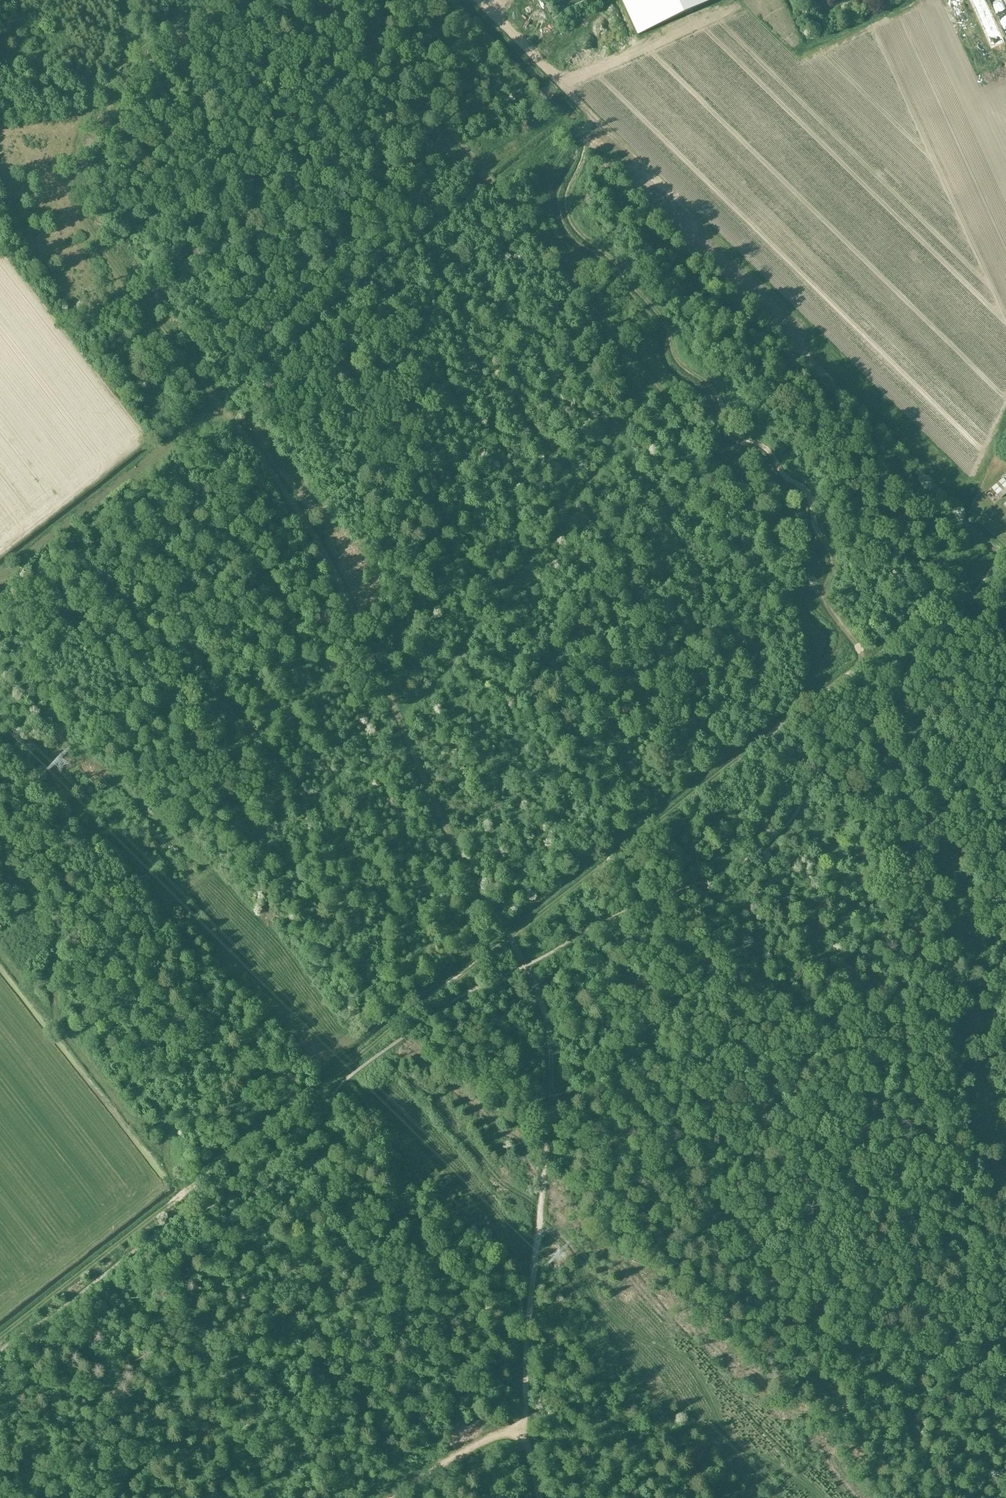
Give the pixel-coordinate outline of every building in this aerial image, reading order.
[(639,35),(715,0),(623,0),(639,35)] [(996,44),(1005,41),(1005,40),(993,0),(981,0),(996,44)] [(1005,25),(1005,0),(996,0),(1005,25)] [(1003,478),(992,488),(998,495),(1005,487),(1005,481),(1003,478)]
